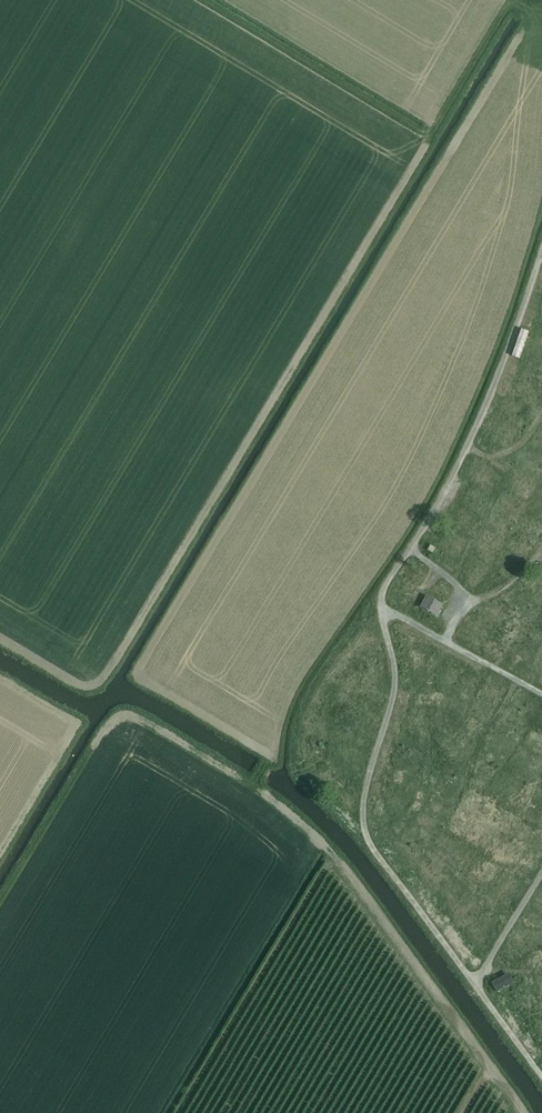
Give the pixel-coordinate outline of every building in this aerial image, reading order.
[(539,408),(541,401),(541,400),(525,392),(521,399),(539,408)] [(539,437),(534,448),(541,452),(541,439),(539,437)] [(529,460),(525,466),(541,476),(541,467),(529,460)] [(480,478),(488,481),(492,472),(484,469),(480,478)] [(530,486),(536,489),(540,483),(534,479),(530,486)] [(516,485),(511,493),(528,503),(533,496),(516,485)] [(477,498),(490,505),(494,499),(481,492),(477,498)] [(502,516),(513,523),(520,512),(508,505),(502,516)] [(472,516),(469,522),(479,526),(481,520),(472,516)] [(495,519),(491,529),(501,532),(504,522),(495,519)] [(508,539),(510,532),(503,530),(501,537),(508,539)] [(458,540),(468,544),(471,536),(462,532),(458,540)] [(499,551),(505,540),(494,534),(488,545),(499,551)] [(498,564),(506,569),(518,548),(511,544),(498,564)] [(493,561),(497,555),(480,545),(476,551),(493,561)] [(524,568),(531,559),(527,556),(520,565),(524,568)] [(492,570),(495,564),(489,560),(485,567),(492,570)] [(523,587),(541,598),(541,584),(529,577),(523,587)] [(436,584),(432,597),(450,603),(454,591),(436,584)] [(523,593),(518,600),(527,605),(531,598),(523,593)] [(422,604),(420,607),(436,615),(438,616),(444,604),(426,595),(422,604)] [(535,610),(539,604),(533,600),(529,606),(535,610)] [(493,635),(504,609),(496,606),(485,632),(493,635)] [(483,610),(480,616),(487,619),(490,612),(483,610)] [(379,631),(381,625),(374,623),(372,629),(379,631)] [(529,645),(537,650),(541,642),(541,641),(534,637),(529,645)] [(356,639),(346,655),(352,658),(356,651),(368,659),(374,650),(356,639)] [(440,674),(447,658),(436,653),(429,669),(440,674)] [(345,667),(362,677),(365,672),(348,661),(345,667)] [(473,674),(486,680),(490,672),(477,666),(473,674)] [(341,673),(338,678),(345,683),(349,677),(341,673)] [(348,702),(353,695),(331,679),(325,687),(348,702)] [(478,683),(473,690),(478,693),(483,686),(478,683)] [(369,696),(373,688),(364,684),(361,692),(369,696)] [(453,685),(450,691),(473,703),(476,696),(453,685)] [(491,696),(500,700),(502,694),(494,691),(491,696)] [(481,695),(479,703),(501,710),(504,703),(481,695)] [(425,716),(439,716),(440,697),(426,696),(425,716)] [(365,697),(362,706),(386,714),(389,706),(365,697)] [(539,707),(541,700),(533,698),(532,705),(539,707)] [(319,711),(337,717),(340,710),(322,703),(319,711)] [(366,720),(366,711),(356,710),(356,719),(366,720)] [(344,723),(363,731),(366,723),(347,716),(344,723)] [(329,719),(326,726),(334,729),(337,722),(329,719)] [(413,724),(409,731),(433,742),(437,735),(413,724)] [(374,735),(376,728),(369,726),(367,733),(374,735)] [(475,736),(478,739),(480,737),(469,726),(462,734),(469,742),(475,736)] [(310,739),(330,740),(331,730),(311,728),(310,739)] [(535,728),(532,735),(541,739),(541,731),(535,728)] [(478,748),(480,741),(473,739),(471,746),(478,748)] [(360,764),(367,759),(350,740),(343,746),(360,764)] [(461,740),(455,749),(473,759),(478,751),(461,740)] [(439,741),(428,763),(436,767),(447,745),(439,741)] [(322,746),(312,749),(314,754),(330,750),(328,742),(322,743),(322,746)] [(450,749),(438,762),(444,768),(456,754),(450,749)] [(536,771),(540,764),(519,751),(515,758),(536,771)] [(322,768),(342,760),(338,752),(318,760),(322,768)] [(348,768),(353,761),(347,756),(342,762),(348,768)] [(428,781),(431,772),(423,769),(420,778),(428,781)] [(504,772),(498,780),(519,796),(525,789),(504,772)] [(451,795),(440,819),(449,823),(460,799),(451,795)] [(425,832),(420,839),(427,844),(432,836),(425,832)] [(440,868),(455,853),(447,846),(433,861),(440,868)] [(469,846),(467,854),(473,856),(475,849),(469,846)] [(487,848),(483,852),(492,861),(496,857),(487,848)] [(504,851),(490,874),(498,879),(512,856),(504,851)] [(466,888),(472,882),(463,873),(457,879),(466,888)] [(490,891),(472,907),(478,912),(495,897),(490,891)] [(462,898),(467,904),(472,899),(467,893),(462,898)] [(468,906),(461,912),(469,920),(476,914),(468,906)] [(485,925),(488,919),(482,915),(479,922),(485,925)] [(531,1027),(541,1042),(541,1028),(539,1022),(531,1027)]
